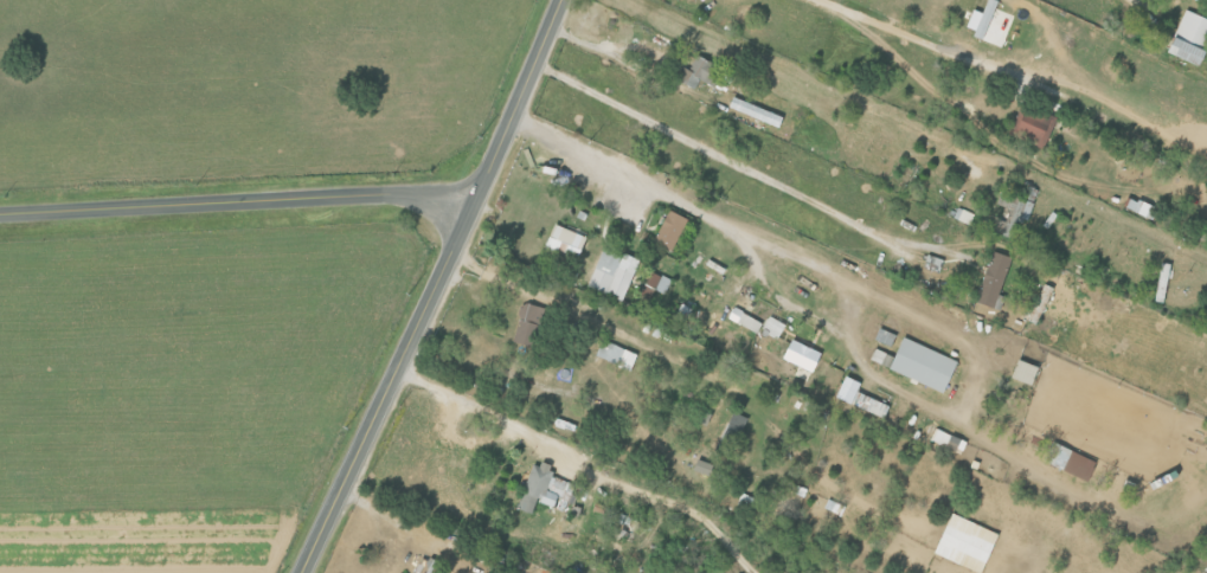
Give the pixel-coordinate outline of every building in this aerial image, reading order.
[(963,31),(983,37),(994,0),(984,0),(980,13),(969,10),(963,31)] [(1186,9),(1206,19),(1206,48),(1199,67),(1167,53),(1186,9)] [(674,79),(691,89),(697,79),(710,87),(721,69),(695,54),(686,70),(681,67),(674,79)] [(1007,133),(1021,102),(1057,118),(1042,149),(1007,133)] [(1132,179),(1145,185),(1138,199),(1126,193),(1132,179)] [(1014,197),(1007,219),(1025,224),(1031,202),(1032,202),(1036,189),(1026,187),(1023,199),(1014,197)] [(1123,209),(1146,218),(1150,206),(1127,198),(1123,209)] [(952,205),(975,214),(970,225),(948,215),(952,205)] [(669,210),(688,220),(673,251),(654,242),(669,210)] [(583,237),(552,223),(542,246),(573,260),(583,237)] [(603,250),(610,252),(622,257),(618,266),(635,273),(623,302),(588,286),(603,250)] [(993,251),(1013,258),(994,310),(974,303),(993,251)] [(927,255),(942,259),(937,272),(923,268),(927,255)] [(670,278),(648,271),(640,296),(649,299),(652,290),(665,294),(670,278)] [(1053,289),(1036,324),(1028,321),(1044,285),(1053,289)] [(508,341),(527,348),(542,309),(523,302),(508,341)] [(766,336),(769,331),(778,337),(788,320),(772,310),(762,328),(763,329),(760,334),(759,333),(750,349),(760,356),(770,340),(766,336)] [(741,313),(760,324),(755,334),(736,322),(741,313)] [(872,340),(889,347),(894,334),(877,328),(872,340)] [(904,337),(957,362),(942,393),(890,368),(904,337)] [(602,340),(625,350),(618,366),(595,355),(602,340)] [(783,356),(792,340),(822,355),(813,372),(783,356)] [(1017,360),(1038,368),(1032,386),(1012,379),(1017,360)] [(599,382),(606,368),(612,371),(606,386),(599,382)] [(846,376),(860,384),(856,391),(850,404),(836,397),(846,376)] [(888,406),(882,419),(850,404),(856,391),(888,406)] [(745,418),(730,411),(714,450),(729,457),(745,418)] [(935,429),(951,437),(946,449),(930,440),(935,429)] [(1053,442),(1072,451),(1062,470),(1044,461),(1053,442)] [(711,465),(695,459),(691,470),(707,476),(711,465)] [(533,465),(554,474),(547,490),(559,495),(553,508),(538,502),(533,514),(515,508),(533,465)] [(750,509),(754,498),(742,493),(737,505),(750,509)] [(978,572),(979,572),(996,533),(949,513),(932,553),(978,572)] [(433,561),(418,556),(412,572),(429,572),(433,561)]
